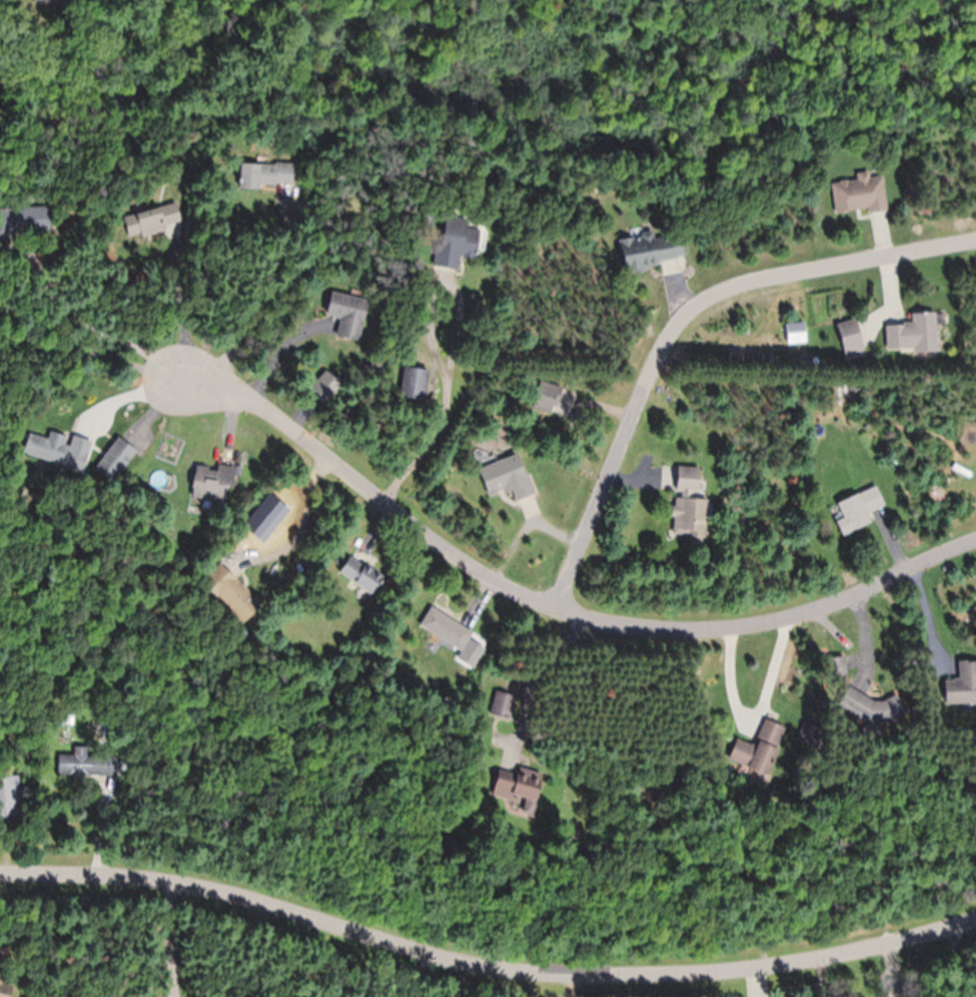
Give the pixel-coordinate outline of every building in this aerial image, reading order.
[(293,164),(239,164),(239,188),(293,188),(293,164)] [(857,180),(831,184),(835,215),(868,210),(868,214),(887,212),(882,177),(869,179),(868,173),(856,175),(857,180)] [(122,218),(127,239),(165,230),(164,226),(180,223),(175,205),(122,218)] [(0,208),(0,246),(7,246),(7,233),(49,232),(48,207),(0,208)] [(457,269),(458,257),(474,260),(479,231),(464,228),(465,220),(441,216),(434,266),(457,269)] [(654,240),(653,234),(619,240),(624,271),(684,261),(679,236),(654,240)] [(339,318),(335,336),(358,341),(367,299),(330,292),(325,315),(339,318)] [(935,314),(911,315),(912,326),(885,326),(886,353),(936,352),(935,314)] [(864,346),(856,320),(836,326),(844,352),(864,346)] [(400,397),(424,400),(428,370),(403,367),(400,397)] [(552,414),(561,388),(539,381),(530,407),(552,414)] [(22,454),(75,468),(80,449),(63,444),(65,436),(49,432),(47,438),(27,433),(22,454)] [(110,483),(136,453),(119,437),(92,467),(110,483)] [(487,496),(511,489),(514,500),(532,494),(520,453),(478,466),(487,496)] [(191,498),(221,501),(223,484),(235,485),(237,468),(194,464),(191,498)] [(707,500),(697,499),(699,468),(677,466),(671,535),(704,537),(707,500)] [(871,523),(867,512),(883,506),(876,486),(836,502),(842,518),(835,520),(841,535),(871,523)] [(339,572),(371,593),(382,577),(350,555),(339,572)] [(241,624),(260,604),(219,562),(199,582),(241,624)] [(419,626),(461,651),(473,632),(430,607),(419,626)] [(958,662),(958,680),(944,680),(945,704),(975,703),(975,661),(958,662)] [(890,696),(884,707),(848,686),(838,705),(887,734),(905,704),(890,696)] [(489,714),(508,720),(515,697),(496,691),(489,714)] [(754,746),(735,739),(728,761),(767,775),(784,727),(763,719),(754,746)] [(86,755),(87,747),(73,747),(73,756),(61,755),(60,774),(115,776),(115,756),(86,755)] [(491,794),(525,802),(525,803),(534,805),(542,774),(517,768),(516,774),(497,769),(491,794)] [(18,817),(18,776),(0,776),(0,817),(18,817)] [(11,986),(1,985),(5,947),(0,946),(0,996),(9,996),(11,986)]
